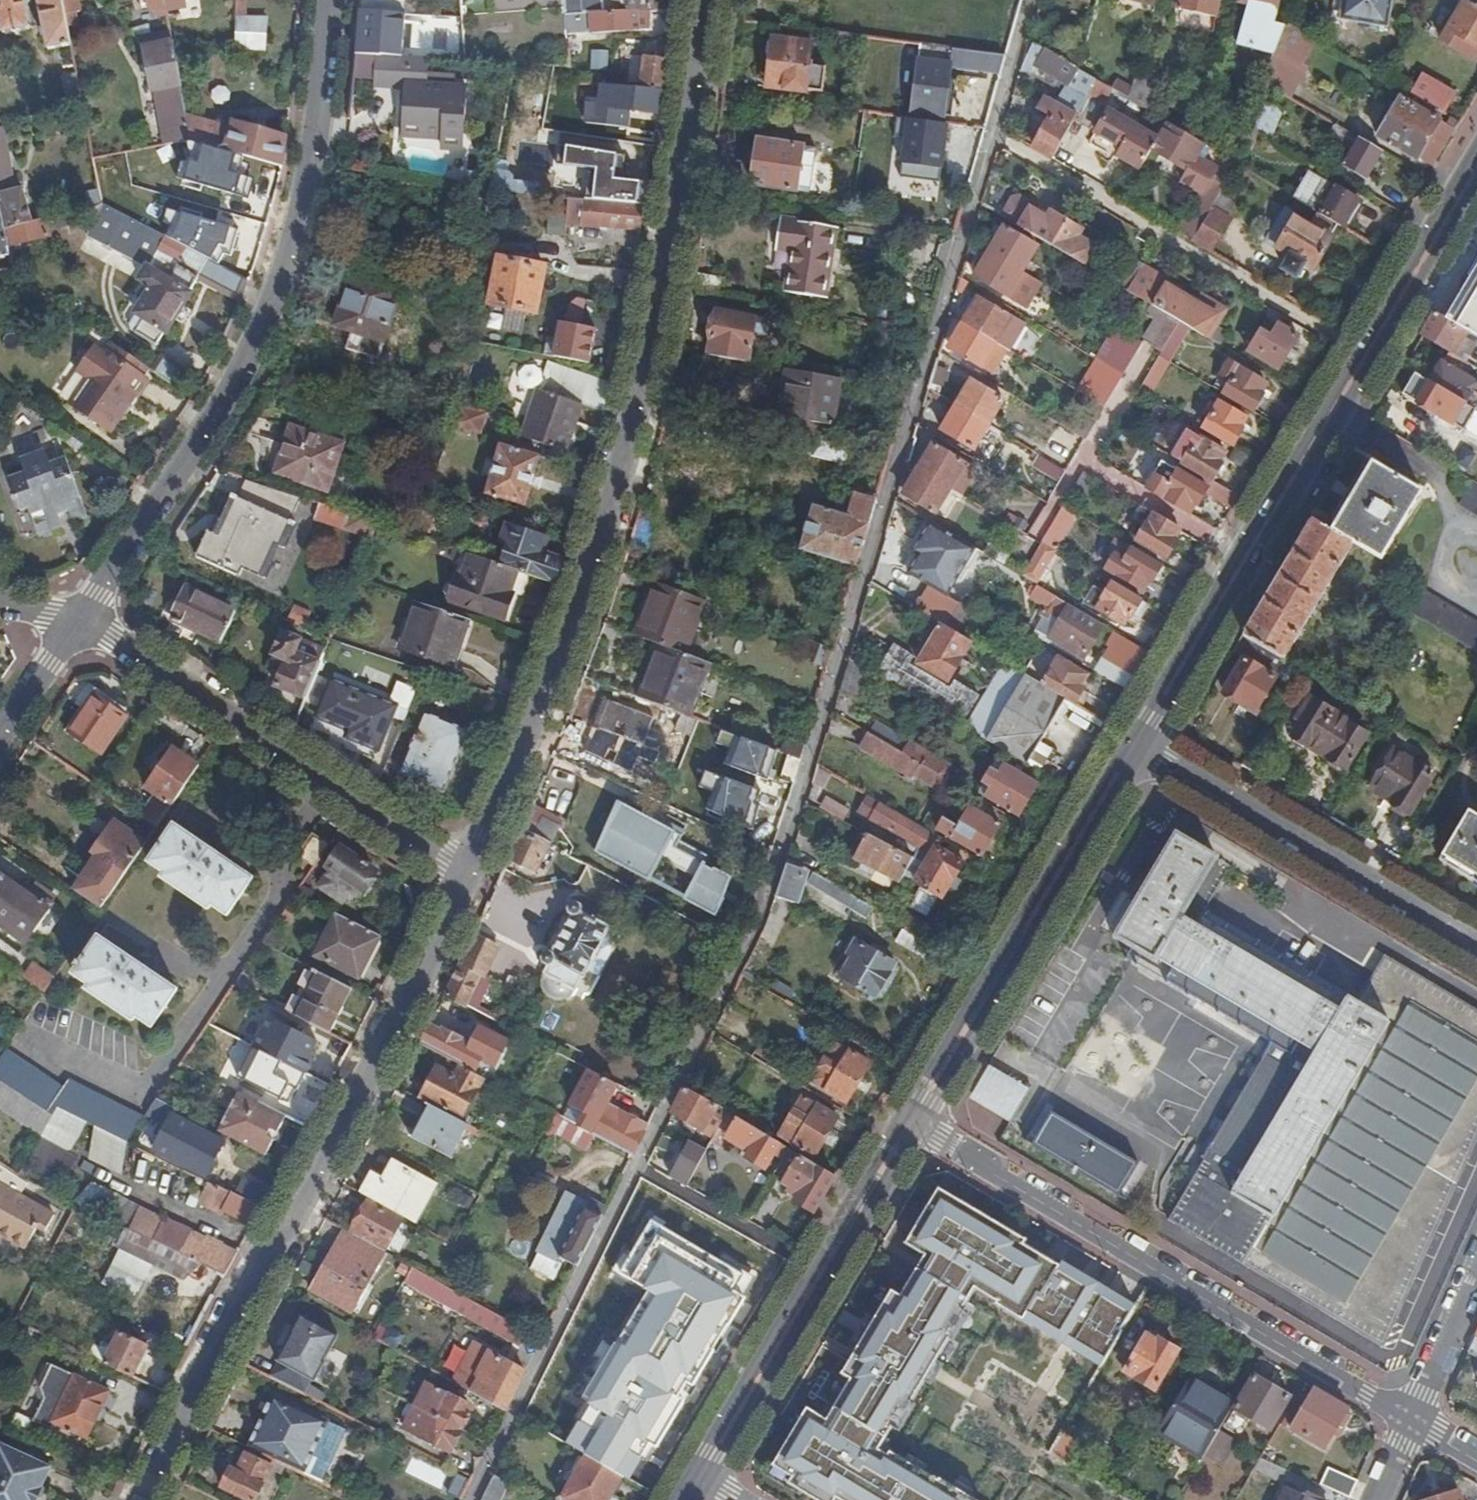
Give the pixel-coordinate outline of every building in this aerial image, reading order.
[(1,32),(6,36),(31,32),(34,27),(30,9),(35,1),(39,0),(0,0),(0,24),(1,32)] [(51,52),(72,48),(63,0),(40,0),(51,52)] [(150,10),(159,8),(161,13),(167,12),(165,0),(148,0),(150,10)] [(167,12),(168,13),(187,10),(185,0),(165,0),(167,12)] [(360,13),(395,15),(404,15),(406,0),(361,0),(360,13)] [(404,15),(417,16),(419,0),(406,0),(404,15)] [(567,17),(582,16),(591,15),(605,14),(605,0),(566,0),(567,17)] [(605,14),(639,13),(655,13),(655,0),(605,0),(605,14)] [(1100,1),(1156,15),(1160,0),(1100,0),(1100,1)] [(1179,9),(1217,17),(1221,0),(1181,0),(1179,9)] [(1288,26),(1277,24),(1282,0),(1241,0),(1240,6),(1250,8),(1242,45),(1277,53),(1288,26)] [(1346,0),(1336,0),(1333,18),(1343,19),(1346,0)] [(1343,19),(1388,27),(1393,0),(1346,0),(1343,19)] [(1443,42),(1476,62),(1476,8),(1466,1),(1443,42)] [(395,15),(360,13),(358,34),(357,55),(377,56),(382,56),(385,25),(395,25),(395,15)] [(605,14),(591,15),(593,34),(640,31),(639,13),(605,14)] [(416,26),(417,16),(404,15),(403,25),(416,26)] [(443,27),(443,17),(429,16),(429,26),(443,27)] [(582,16),(567,17),(568,32),(579,31),(578,27),(583,26),(582,16)] [(237,19),(237,49),(264,52),(267,19),(237,19)] [(150,24),(138,27),(147,50),(174,45),(173,41),(171,32),(152,36),(150,24)] [(1317,40),(1288,24),(1288,26),(1277,53),(1265,84),(1273,89),(1291,99),(1307,70),(1301,67),(1317,40)] [(813,45),(773,40),(767,83),(790,86),(789,92),(806,94),(807,88),(822,91),(824,66),(811,64),(813,45)] [(156,90),(167,146),(193,140),(189,116),(174,45),(147,50),(154,90),(156,90)] [(1080,72),(1037,47),(1031,58),(1043,62),(1041,70),(1070,87),(1072,83),(1080,88),(1081,86),(1092,92),(1097,82),(1080,72)] [(960,51),(938,48),(936,61),(959,63),(960,51)] [(961,51),(960,51),(959,63),(958,68),(973,70),(976,53),(961,51)] [(1008,58),(976,53),(973,70),(1003,73),(1008,58)] [(428,85),(429,59),(382,56),(377,56),(375,86),(405,88),(405,92),(408,92),(407,102),(405,101),(403,134),(426,136),(426,129),(444,130),(443,147),(465,148),(468,89),(428,85)] [(664,91),(668,60),(640,56),(639,63),(647,64),(643,89),(664,91)] [(904,75),(902,97),(914,98),(912,115),(944,119),(951,64),(919,60),(917,77),(904,75)] [(612,87),(629,88),(629,75),(612,74),(612,87)] [(84,109),(78,75),(65,78),(72,112),(84,109)] [(1163,84),(1138,76),(1133,93),(1131,101),(1149,113),(1155,116),(1163,84)] [(1424,76),(1413,95),(1445,114),(1455,94),(1424,76)] [(1097,82),(1092,92),(1083,109),(1080,115),(1076,122),(1092,130),(1113,92),(1097,82)] [(1273,89),(1265,84),(1250,124),(1260,130),(1267,134),(1277,108),(1267,104),(1273,89)] [(661,114),(664,91),(643,89),(629,88),(612,87),(606,86),(605,94),(611,94),(610,108),(661,114)] [(1131,101),(1133,93),(1128,90),(1125,99),(1131,101)] [(1454,138),(1462,124),(1453,119),(1449,126),(1441,122),(1445,114),(1413,95),(1406,92),(1379,137),(1418,160),(1419,159),(1436,168),(1439,162),(1435,160),(1449,136),(1454,138)] [(1074,112),(1046,97),(1037,113),(1051,121),(1035,149),(1054,160),(1076,122),(1080,115),(1074,112)] [(1077,107),(1074,112),(1080,115),(1083,109),(1077,107)] [(1152,155),(1154,151),(1160,142),(1129,124),(1110,113),(1098,135),(1123,149),(1119,157),(1143,171),(1152,155)] [(1169,125),(1155,116),(1149,113),(1145,121),(1165,133),(1169,125)] [(232,129),(189,116),(193,140),(203,142),(238,153),(252,158),(283,167),(287,139),(234,123),(232,129)] [(1250,124),(1243,141),(1255,145),(1260,130),(1250,124)] [(1213,150),(1198,141),(1171,125),(1161,142),(1155,152),(1154,151),(1152,155),(1159,159),(1161,156),(1190,173),(1184,184),(1203,195),(1195,208),(1209,216),(1214,209),(1237,172),(1240,166),(1235,163),(1232,162),(1219,183),(1214,180),(1218,172),(1204,164),(1213,150)] [(1383,153),(1336,125),(1331,135),(1356,150),(1353,154),(1349,152),(1346,158),(1350,161),(1346,167),(1367,180),(1383,153)] [(761,136),(758,151),(752,150),(749,163),(756,165),(753,186),(812,195),(819,151),(775,144),(776,138),(761,136)] [(238,153),(203,142),(197,161),(188,158),(183,177),(247,196),(252,178),(232,172),(238,153)] [(8,231),(41,222),(39,216),(32,217),(25,191),(18,192),(10,156),(0,158),(0,195),(8,231)] [(498,164),(492,192),(537,195),(538,185),(513,183),(513,179),(508,173),(510,163),(498,161),(498,164)] [(1247,171),(1240,166),(1237,172),(1244,176),(1247,171)] [(1310,170),(1299,188),(1309,194),(1310,192),(1316,195),(1326,179),(1310,170)] [(595,201),(647,205),(650,182),(598,178),(595,201)] [(1299,188),(1293,198),(1319,213),(1341,226),(1343,227),(1359,200),(1326,179),(1316,195),(1310,192),(1309,194),(1299,188)] [(569,199),(579,199),(580,191),(569,191),(569,199)] [(1018,194),(1003,218),(1054,248),(1068,223),(1052,214),(1048,219),(1030,209),(1034,203),(1033,197),(1032,197),(1024,192),(1018,194)] [(12,256),(11,249),(8,231),(0,195),(0,259),(12,256)] [(582,226),(642,233),(647,205),(595,201),(585,200),(582,226)] [(166,236),(104,203),(86,236),(159,275),(137,315),(141,317),(136,318),(131,327),(133,330),(158,346),(166,333),(167,334),(175,321),(182,325),(186,325),(190,316),(189,312),(183,309),(190,296),(189,295),(199,276),(178,265),(176,270),(166,265),(178,242),(166,236)] [(1214,209),(1209,216),(1193,242),(1213,253),(1232,221),(1214,209)] [(1341,226),(1319,213),(1311,226),(1288,212),(1281,224),(1276,222),(1271,229),(1275,232),(1269,244),(1292,258),(1286,271),(1299,278),(1306,266),(1316,271),(1335,239),(1333,238),(1341,226)] [(237,229),(177,213),(166,236),(178,242),(219,264),(224,254),(231,256),(237,229)] [(8,231),(11,249),(50,238),(46,221),(41,222),(8,231)] [(837,230),(782,221),(778,251),(794,254),(788,296),(826,301),(837,230)] [(1068,223),(1054,248),(1086,267),(1097,248),(1080,238),(1084,232),(1068,223)] [(1086,227),(1084,232),(1080,238),(1097,248),(1104,237),(1086,227)] [(1006,229),(991,253),(1024,273),(1039,248),(1006,229)] [(178,265),(199,276),(238,295),(247,277),(219,264),(178,242),(166,265),(176,270),(178,265)] [(1024,273),(991,253),(977,278),(1009,297),(1024,273)] [(1130,293),(1144,268),(1128,257),(1113,283),(1130,293)] [(500,260),(493,259),(491,271),(485,271),(483,281),(495,283),(491,305),(538,314),(547,268),(500,259),(500,260)] [(1161,265),(1150,259),(1145,267),(1144,268),(1156,274),(1161,265)] [(1445,319),(1476,338),(1476,263),(1445,319)] [(1156,274),(1144,268),(1130,293),(1154,307),(1163,312),(1181,323),(1190,329),(1212,341),(1219,330),(1229,311),(1209,300),(1205,308),(1195,303),(1168,286),(1170,282),(1156,274)] [(347,349),(378,360),(401,290),(353,274),(336,325),(353,331),(347,349)] [(971,285),(962,280),(958,293),(964,295),(971,285)] [(1200,295),(1195,303),(1205,308),(1209,300),(1200,295)] [(979,300),(965,324),(1007,350),(1012,340),(1004,335),(1012,320),(979,300)] [(1163,312),(1154,307),(1148,319),(1156,324),(1163,312)] [(717,312),(710,356),(748,363),(756,319),(717,312)] [(1156,324),(1144,344),(1162,355),(1181,323),(1163,312),(1156,324)] [(1437,314),(1431,323),(1423,336),(1459,358),(1462,352),(1469,355),(1476,342),(1476,338),(1445,319),(1437,314)] [(1300,337),(1269,320),(1250,353),(1280,370),(1300,337)] [(1181,323),(1162,355),(1161,358),(1170,364),(1190,329),(1181,323)] [(1007,350),(965,324),(950,349),(992,374),(1005,352),(1007,350)] [(1117,328),(1098,361),(1112,369),(1125,376),(1144,344),(1117,328)] [(1229,336),(1219,330),(1212,341),(1223,348),(1229,336)] [(148,368),(114,345),(106,358),(97,352),(83,375),(90,380),(72,409),(110,434),(147,380),(142,376),(148,368)] [(1225,396),(1255,413),(1257,410),(1258,411),(1266,399),(1264,398),(1265,396),(1262,395),(1268,385),(1230,362),(1222,376),(1232,383),(1225,396)] [(1431,383),(1476,411),(1476,394),(1474,392),(1476,385),(1476,384),(1442,364),(1431,383)] [(551,365),(542,392),(582,405),(606,412),(613,385),(551,365)] [(1125,376),(1112,369),(1093,401),(1106,408),(1125,376)] [(832,427),(842,380),(791,371),(783,416),(832,427)] [(1417,375),(1405,394),(1476,438),(1476,411),(1431,383),(1417,375)] [(972,382),(957,407),(991,426),(1005,402),(972,382)] [(539,391),(528,427),(570,441),(582,405),(542,392),(539,391)] [(1093,401),(1073,432),(1087,440),(1106,408),(1093,401)] [(1205,430),(1235,447),(1245,431),(1242,429),(1248,419),(1221,403),(1205,430)] [(991,426),(957,407),(942,432),(976,451),(991,426)] [(1130,409),(1124,419),(1120,427),(1128,432),(1139,413),(1130,409)] [(570,441),(528,427),(524,438),(566,453),(570,441)] [(343,446),(293,429),(279,474),(329,491),(343,446)] [(1201,474),(1214,482),(1224,465),(1221,464),(1227,453),(1191,432),(1184,444),(1193,449),(1184,464),(1201,474)] [(848,447),(799,438),(796,455),(845,464),(848,447)] [(540,457),(501,446),(487,494),(526,505),(540,457)] [(934,446),(919,471),(952,490),(968,465),(934,446)] [(34,528),(58,518),(56,514),(67,510),(73,527),(88,521),(66,461),(49,467),(44,453),(20,462),(24,476),(8,482),(20,515),(28,512),(34,528)] [(1374,464),(1334,531),(1355,544),(1372,553),(1383,560),(1423,492),(1374,464)] [(968,465),(952,490),(962,497),(977,471),(968,465)] [(952,490),(919,471),(906,493),(907,497),(937,514),(952,490)] [(1233,510),(1240,498),(1221,486),(1214,482),(1201,474),(1197,482),(1179,472),(1171,486),(1156,477),(1148,489),(1191,514),(1197,505),(1200,506),(1207,494),(1233,510)] [(1097,480),(1084,473),(1080,480),(1070,498),(1082,506),(1097,480)] [(299,499),(244,475),(219,533),(207,528),(194,558),(239,577),(244,567),(266,577),(299,499)] [(1240,498),(1247,486),(1228,475),(1221,486),(1240,498)] [(1474,483),(1461,505),(1476,515),(1476,485),(1474,483)] [(870,530),(879,502),(858,496),(851,518),(816,508),(803,550),(859,567),(870,530)] [(321,504),(316,522),(345,531),(351,514),(321,504)] [(1064,507),(1061,512),(1044,541),(1056,549),(1076,515),(1064,507)] [(1182,530),(1146,508),(1138,522),(1147,527),(1139,541),(1168,559),(1178,542),(1176,540),(1182,530)] [(62,531),(58,518),(34,528),(38,540),(62,531)] [(1334,531),(1314,520),(1284,570),(1245,635),(1286,659),(1320,602),(1355,544),(1334,531)] [(977,549),(932,523),(920,543),(928,547),(923,555),(921,554),(920,555),(915,564),(954,588),(977,549)] [(1056,549),(1044,541),(1042,543),(1023,577),(1036,584),(1056,549)] [(928,547),(920,543),(915,552),(920,555),(921,554),(923,555),(928,547)] [(1178,575),(1169,570),(1134,548),(1129,556),(1120,550),(1109,569),(1145,591),(1151,581),(1168,591),(1178,575)] [(556,583),(563,560),(528,549),(521,571),(556,583)] [(510,594),(518,570),(471,554),(463,578),(458,577),(451,600),(507,619),(515,596),(510,594)] [(954,588),(915,564),(910,574),(949,597),(954,588)] [(706,601),(658,583),(637,636),(662,646),(688,655),(706,601)] [(1141,622),(1151,605),(1113,583),(1106,595),(1096,589),(1087,604),(1124,626),(1130,616),(1141,622)] [(1059,598),(1040,587),(1033,598),(1052,610),(1059,598)] [(237,613),(184,589),(171,619),(223,643),(237,613)] [(1427,592),(1414,614),(1476,652),(1476,622),(1427,592)] [(453,665),(468,618),(417,602),(403,650),(453,665)] [(1059,618),(1063,620),(1068,623),(1076,609),(1067,603),(1059,618)] [(1087,655),(1104,625),(1076,609),(1068,623),(1063,620),(1054,635),(1087,655)] [(949,629),(943,626),(933,642),(927,638),(924,644),(930,648),(921,665),(950,682),(973,643),(949,629)] [(1140,665),(1148,651),(1117,632),(1109,645),(1119,650),(1112,662),(1134,676),(1140,665)] [(307,700),(327,651),(284,633),(275,654),(276,655),(287,660),(283,671),(276,686),(307,700)] [(1286,659),(1245,635),(1235,653),(1245,660),(1226,692),(1231,700),(1234,703),(1238,704),(1243,704),(1258,712),(1288,660),(1286,659)] [(876,675),(964,726),(982,696),(957,681),(952,689),(911,664),(915,656),(895,644),(876,675)] [(691,717),(711,664),(688,655),(662,646),(642,699),(647,701),(691,717)] [(287,660),(276,655),(272,666),(283,671),(287,660)] [(866,669),(850,659),(841,694),(857,698),(866,669)] [(1067,699),(1077,705),(1086,689),(1083,687),(1089,676),(1060,659),(1058,663),(1054,660),(1051,664),(1055,667),(1044,686),(1067,699)] [(967,728),(1028,764),(1067,699),(1044,686),(1006,663),(967,728)] [(397,710),(332,682),(317,718),(349,732),(346,738),(379,752),(397,710)] [(101,754),(127,715),(98,695),(71,735),(101,754)] [(1303,723),(1296,739),(1294,741),(1296,746),(1305,751),(1311,751),(1312,747),(1332,759),(1330,763),(1331,767),(1340,772),(1345,771),(1347,768),(1348,769),(1368,734),(1353,725),(1354,723),(1311,698),(1299,720),(1303,723)] [(470,730),(425,712),(401,773),(444,791),(470,730)] [(803,760),(810,737),(792,732),(786,753),(803,760)] [(943,787),(948,779),(901,752),(870,733),(860,751),(914,782),(917,777),(937,789),(943,787)] [(901,752),(948,779),(952,770),(952,766),(907,740),(901,752)] [(158,827),(201,766),(175,749),(148,788),(156,793),(148,806),(142,802),(136,811),(158,827)] [(1411,756),(1399,750),(1398,752),(1396,752),(1373,790),(1388,799),(1391,793),(1399,798),(1398,801),(1399,805),(1408,809),(1415,808),(1435,775),(1410,760),(1411,756)] [(1000,774),(993,770),(985,783),(992,787),(987,798),(1021,817),(1040,785),(1006,765),(1000,774)] [(831,773),(820,767),(815,783),(824,786),(831,773)] [(674,833),(618,799),(596,851),(649,880),(674,833)] [(944,840),(881,803),(871,819),(934,856),(938,848),(944,840)] [(953,845),(958,848),(961,844),(984,857),(1003,824),(973,807),(961,827),(946,819),(940,831),(950,836),(947,841),(953,845)] [(530,812),(527,819),(540,826),(544,819),(530,812)] [(1442,860),(1476,881),(1476,815),(1471,812),(1442,860)] [(91,886),(84,897),(103,910),(153,835),(143,829),(137,837),(116,822),(95,853),(100,856),(90,871),(94,874),(100,878),(93,888),(91,886)] [(230,915),(255,878),(177,826),(152,863),(167,874),(165,879),(210,910),(214,904),(230,915)] [(532,830),(524,827),(514,850),(510,858),(538,873),(539,871),(543,873),(545,868),(541,866),(552,847),(530,836),(532,830)] [(856,859),(902,883),(906,876),(915,858),(868,834),(856,859)] [(317,866),(332,845),(316,835),(302,855),(317,866)] [(1175,837),(1116,939),(1155,962),(1158,957),(1174,967),(1168,979),(1272,1041),(1170,1218),(1385,1348),(1476,1143),(1476,1010),(1388,957),(1360,1004),(1351,998),(1347,1003),(1201,916),(1229,867),(1175,837)] [(967,864),(971,856),(958,848),(953,845),(949,853),(938,848),(934,856),(918,884),(924,887),(941,897),(944,899),(955,880),(956,880),(966,864),(967,864)] [(322,886),(345,903),(352,892),(359,896),(377,870),(372,866),(373,865),(367,861),(366,862),(344,846),(329,866),(334,870),(322,886)] [(731,876),(705,861),(683,898),(718,916),(731,876)] [(788,865),(777,897),(797,903),(806,873),(799,869),(788,865)] [(27,943),(55,904),(32,887),(28,894),(0,874),(0,925),(27,943)] [(100,878),(94,874),(88,884),(91,886),(93,888),(100,878)] [(875,909),(852,895),(816,874),(810,883),(870,918),(875,909)] [(875,909),(877,910),(886,895),(861,880),(852,895),(875,909)] [(928,918),(941,897),(924,887),(912,908),(928,918)] [(884,914),(893,919),(904,900),(895,895),(884,914)] [(544,973),(577,991),(585,976),(586,977),(611,929),(583,913),(584,910),(583,906),(577,904),(574,904),(570,911),(571,914),(574,916),(554,954),(549,953),(547,954),(544,960),(545,964),(548,965),(544,973)] [(289,907),(280,920),(290,927),(299,914),(289,907)] [(361,977),(382,935),(340,913),(318,956),(361,977)] [(941,952),(906,931),(900,941),(935,962),(941,952)] [(475,936),(448,995),(467,1005),(483,974),(488,977),(500,949),(475,936)] [(153,1027),(178,991),(101,938),(76,974),(93,985),(90,990),(134,1020),(137,1015),(153,1027)] [(897,964),(858,941),(838,975),(878,998),(897,964)] [(25,979),(46,993),(56,979),(35,965),(25,979)] [(319,971),(297,1015),(333,1033),(355,989),(319,971)] [(549,997),(556,1001),(562,1001),(566,1000),(572,997),(577,991),(544,973),(542,978),(542,984),(544,991),(549,997)] [(243,975),(236,985),(251,992),(257,982),(243,975)] [(513,979),(508,987),(515,991),(517,982),(513,979)] [(476,1004),(473,1008),(483,1013),(488,1016),(490,1011),(476,1004)] [(427,1036),(423,1045),(463,1066),(473,1047),(464,1042),(464,1039),(444,1030),(443,1032),(432,1026),(427,1036)] [(815,1039),(807,1034),(801,1044),(810,1049),(815,1039)] [(261,1067),(303,1090),(319,1060),(277,1037),(261,1067)] [(872,1063),(835,1042),(812,1081),(848,1103),(872,1063)] [(0,1062),(0,1082),(53,1118),(58,1109),(128,1143),(145,1119),(69,1081),(64,1089),(8,1050),(0,1062)] [(475,1059),(469,1070),(484,1077),(490,1066),(475,1059)] [(1031,1086),(990,1062),(970,1096),(1010,1120),(1031,1086)] [(469,1070),(463,1066),(457,1078),(439,1069),(424,1097),(464,1118),(486,1078),(484,1077),(469,1070)] [(43,1137),(53,1118),(0,1082),(0,1109),(43,1137)] [(287,1115),(309,1127),(317,1112),(271,1088),(262,1103),(287,1115)] [(687,1088),(675,1114),(715,1137),(719,1130),(728,1112),(687,1088)] [(240,1092),(219,1132),(266,1156),(287,1115),(262,1103),(240,1092)] [(839,1117),(803,1096),(780,1136),(816,1157),(839,1117)] [(158,1099),(147,1115),(162,1123),(156,1134),(162,1137),(155,1150),(207,1177),(225,1142),(173,1115),(177,1109),(158,1099)] [(470,1125),(430,1104),(412,1138),(452,1159),(470,1125)] [(1138,1161),(1052,1108),(1030,1142),(1116,1195),(1138,1161)] [(577,1126),(635,1156),(649,1126),(622,1112),(618,1118),(603,1111),(596,1125),(581,1117),(577,1126)] [(785,1153),(788,1148),(728,1112),(719,1130),(729,1136),(729,1138),(752,1152),(749,1158),(767,1169),(778,1149),(785,1153)] [(673,1177),(690,1187),(708,1151),(702,1148),(691,1143),(673,1177)] [(797,1201),(816,1213),(837,1177),(802,1156),(786,1183),(802,1192),(797,1201)] [(769,1175),(774,1178),(781,1166),(776,1163),(769,1175)] [(28,1250),(40,1230),(48,1234),(57,1218),(23,1198),(31,1183),(21,1178),(0,1164),(0,1235),(28,1250)] [(373,1176),(364,1194),(418,1223),(438,1187),(394,1164),(385,1182),(373,1176)] [(237,1196),(204,1179),(194,1199),(224,1214),(225,1212),(254,1226),(264,1208),(237,1196)] [(80,1202),(97,1211),(109,1189),(92,1180),(80,1202)] [(245,1180),(237,1196),(264,1208),(272,1193),(245,1180)] [(942,1188),(908,1245),(927,1256),(904,1295),(884,1283),(835,1365),(854,1377),(831,1415),(812,1403),(775,1465),(794,1477),(791,1483),(820,1499),(838,1499),(839,1497),(844,1499),(969,1499),(885,1451),(883,1455),(875,1450),(884,1435),(888,1438),(945,1341),(950,1344),(966,1316),(962,1313),(974,1293),(1102,1368),(1138,1306),(1065,1262),(1063,1266),(1027,1245),(1030,1241),(942,1188)] [(563,1259),(580,1266),(608,1211),(599,1206),(597,1211),(589,1208),(590,1204),(570,1193),(541,1252),(562,1263),(563,1259)] [(389,1249),(390,1247),(405,1219),(370,1201),(354,1230),(389,1249)] [(591,1203),(590,1204),(589,1208),(597,1211),(599,1206),(591,1203)] [(158,1216),(148,1237),(156,1241),(165,1220),(158,1216)] [(659,1450),(746,1298),(735,1292),(746,1273),(649,1217),(617,1272),(647,1289),(580,1405),(585,1408),(565,1444),(584,1455),(624,1478),(630,1481),(650,1445),(659,1450)] [(405,1219),(390,1247),(400,1253),(415,1225),(405,1219)] [(165,1220),(156,1241),(183,1254),(192,1232),(165,1220)] [(387,1253),(346,1230),(314,1289),(354,1312),(387,1253)] [(228,1274),(239,1254),(223,1246),(224,1242),(210,1235),(208,1239),(192,1232),(183,1254),(228,1274)] [(414,1268),(406,1282),(457,1310),(464,1295),(458,1292),(414,1268)] [(464,1295),(457,1310),(488,1327),(495,1312),(464,1295)] [(495,1312),(488,1327),(523,1346),(529,1331),(495,1312)] [(289,1339),(326,1359),(339,1335),(301,1314),(289,1339)] [(107,1366),(134,1378),(150,1345),(122,1332),(107,1366)] [(1160,1342),(1149,1336),(1128,1371),(1158,1389),(1180,1350),(1162,1340),(1160,1342)] [(325,1361),(326,1359),(289,1339),(279,1359),(281,1360),(272,1376),(306,1393),(313,1379),(316,1380),(326,1362),(325,1361)] [(475,1343),(455,1382),(509,1410),(528,1371),(475,1343)] [(89,1440),(111,1393),(53,1365),(42,1389),(45,1400),(36,1421),(53,1429),(56,1424),(89,1440)] [(1257,1375),(1237,1409),(1273,1429),(1292,1397),(1257,1375)] [(1235,1405),(1191,1378),(1160,1429),(1204,1456),(1220,1430),(1235,1405)] [(428,1383),(417,1406),(464,1429),(473,1412),(465,1407),(467,1402),(428,1383)] [(1350,1408),(1317,1389),(1293,1429),(1326,1448),(1340,1426),(1343,1428),(1347,1427),(1353,1416),(1352,1412),(1349,1410),(1350,1408)] [(274,1395),(264,1416),(274,1421),(284,1400),(274,1395)] [(264,1416),(249,1447),(265,1455),(276,1461),(305,1474),(329,1421),(284,1400),(274,1421),(264,1416)] [(464,1429),(417,1406),(406,1428),(447,1450),(449,1445),(454,1447),(464,1429)] [(305,1474),(323,1482),(348,1430),(329,1421),(305,1474)] [(1082,1434),(1067,1425),(1054,1447),(1069,1455),(1082,1434)] [(1220,1430),(1204,1456),(1223,1467),(1239,1441),(1220,1430)] [(52,1470),(0,1446),(0,1499),(41,1499),(45,1492),(43,1490),(52,1470)] [(265,1455),(263,1461),(247,1454),(238,1471),(232,1468),(223,1486),(251,1499),(257,1499),(276,1461),(265,1455)] [(624,1478),(584,1455),(558,1499),(559,1499),(611,1499),(624,1478)] [(1287,1470),(1261,1459),(1254,1471),(1282,1483),(1287,1470)] [(1328,1471),(1322,1485),(1351,1498),(1358,1484),(1328,1471)] [(495,1475),(483,1499),(501,1499),(509,1483),(495,1475)] [(1289,1485),(1283,1499),(1324,1499),(1289,1485)] [(1428,1499),(1464,1499),(1461,1489),(1428,1499)]
